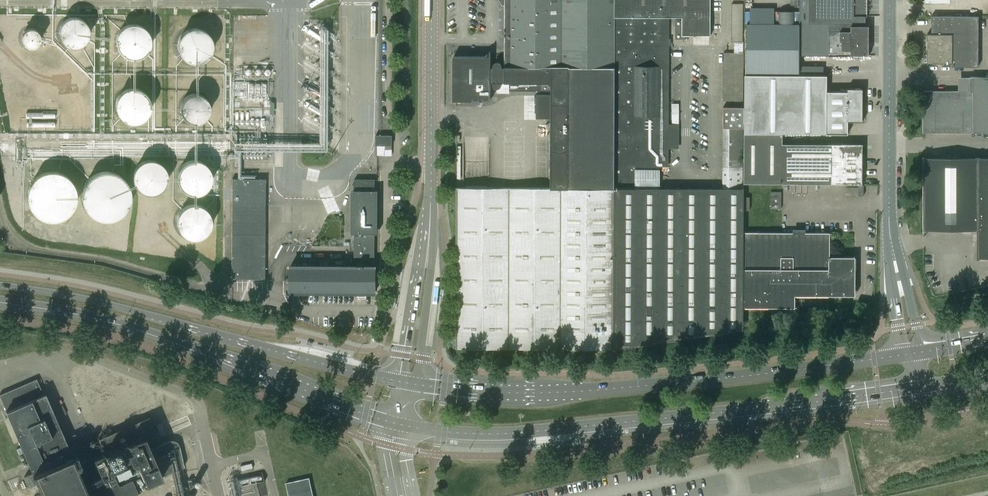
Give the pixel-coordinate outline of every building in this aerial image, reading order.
[(453,100),(456,100),(491,100),(491,82),(493,82),(493,83),(493,84),(493,85),(494,86),(494,87),(495,87),(496,88),(497,88),(498,88),(499,88),(500,87),(501,87),(501,86),(502,86),(502,85),(502,84),(502,83),(502,82),(510,82),(510,90),(551,91),(551,95),(536,95),(536,118),(551,118),(551,187),(457,187),(456,288),(456,348),(481,348),(487,348),(509,348),(560,348),(613,349),(613,348),(638,345),(677,339),(696,336),(739,330),(743,330),(743,329),(743,260),(743,210),(743,196),(743,188),(723,188),(679,188),(637,188),(637,166),(649,167),(649,174),(659,174),(659,167),(667,167),(667,146),(671,146),(671,136),(667,136),(668,17),(682,17),(682,20),(676,20),(676,39),(686,39),(686,35),(711,35),(711,0),(505,0),(505,51),(505,67),(502,67),(502,66),(502,65),(502,64),(502,63),(501,63),(501,62),(500,62),(499,61),(498,61),(497,61),(496,61),(496,62),(495,62),(494,62),(494,63),(494,64),(493,64),(493,65),(493,66),(493,67),(491,67),(491,51),(490,51),(490,56),(488,56),(488,53),(483,56),(453,56),(453,100)] [(809,23),(866,24),(866,16),(867,16),(867,0),(809,0),(809,23)] [(927,34),(927,63),(952,63),(952,66),(978,66),(978,24),(979,16),(940,16),(931,16),(931,20),(931,34),(927,34)] [(82,43),(85,39),(87,35),(87,29),(85,25),(82,21),(77,18),(72,17),(67,18),(63,21),(59,25),(58,30),(58,35),(59,40),(63,44),(67,46),(72,47),(78,46),(82,43)] [(151,42),(151,41),(150,38),(149,35),(148,32),(146,30),(144,28),(141,26),(135,25),(132,25),(129,26),(126,27),(123,29),(121,32),(119,35),(118,38),(118,41),(118,44),(119,47),(120,50),(122,52),(125,55),(128,57),(132,57),(134,58),(137,57),(141,57),(143,55),(146,53),(148,50),(150,47),(150,45),(151,42)] [(869,26),(865,26),(851,26),(851,31),(829,31),(829,56),(869,56),(869,31),(869,26)] [(38,41),(39,38),(38,34),(36,31),(32,29),(28,29),(25,31),(23,33),(22,37),(22,41),(25,44),(28,45),(32,46),(35,44),(38,41)] [(207,55),(210,50),(210,45),(209,39),(207,34),(202,31),(197,29),(192,29),(187,31),(182,35),(180,39),(179,45),(180,50),(183,55),(187,58),(192,60),(197,60),(203,58),(207,55)] [(743,101),(744,53),(724,52),(723,101),(743,101)] [(745,75),(744,133),(782,133),(826,133),(826,134),(848,134),(848,122),(862,122),(862,99),(862,89),(847,88),(847,92),(827,91),(827,75),(745,75)] [(970,91),(923,90),(923,132),(987,132),(987,77),(970,77),(970,91)] [(140,120),(144,116),(147,111),(148,105),(146,100),(143,95),(139,92),(133,90),(128,91),(123,93),(118,97),(116,102),(115,107),(116,113),(120,117),(124,121),(129,122),(135,122),(140,120)] [(200,121),(204,118),(207,113),(208,108),(206,103),(203,98),(198,96),(193,95),(188,96),(183,100),(181,104),(180,110),(181,115),(185,119),(189,122),(195,122),(200,121)] [(723,133),(723,188),(743,188),(744,133),(744,112),(744,107),(723,107),(723,112),(723,128),(723,133)] [(744,133),(744,183),(862,184),(862,144),(782,143),(782,133),(744,133)] [(392,135),(381,135),(376,135),(376,145),(377,145),(392,145),(392,135)] [(923,158),(923,229),(944,229),(944,233),(953,233),(953,229),(977,229),(977,257),(987,257),(987,158),(923,158)] [(179,171),(178,176),(179,181),(182,186),(186,189),(191,191),(197,191),(202,189),(206,185),(209,180),(209,175),(208,170),(205,165),(201,162),(196,160),(191,160),(185,162),(181,166),(179,171)] [(164,184),(165,178),(165,173),(163,168),(159,164),(154,162),(149,161),(144,162),(139,165),(136,170),(134,175),(135,180),(137,185),(140,189),(145,192),(151,192),(156,191),(161,188),(164,184)] [(124,211),(127,206),(130,200),(130,193),(128,187),(125,181),(120,176),(114,173),(108,172),(101,173),(95,175),(90,179),(86,185),(84,191),(83,198),(85,204),(88,210),(93,214),(99,217),(106,219),(112,218),(118,216),(124,211)] [(62,216),(67,212),(71,207),(73,201),(74,195),(73,188),(70,183),(65,178),(60,175),(53,173),(47,174),(41,176),(36,179),(32,185),(29,191),(29,197),(30,203),(33,209),(37,214),(43,217),(49,218),(56,218),(62,216)] [(231,234),(231,278),(264,279),(264,278),(264,234),(265,179),(232,179),(231,234)] [(354,266),(375,266),(375,191),(375,179),(354,179),(354,180),(352,184),(354,185),(354,191),(354,266)] [(771,192),(771,208),(781,208),(782,192),(771,192)] [(207,230),(209,225),(209,219),(208,214),(204,210),(200,207),(195,206),(189,206),(184,209),(181,213),(179,218),(178,223),(180,229),(183,233),(188,236),(193,237),(199,236),(203,234),(207,230)] [(857,269),(855,269),(855,257),(830,256),(830,233),(805,232),(793,232),(745,232),(744,268),(744,307),(795,307),(795,295),(855,295),(855,272),(857,272),(857,269)] [(375,266),(354,266),(290,266),(290,280),(290,292),(375,292),(375,266)] [(0,394),(0,397),(6,410),(5,411),(32,473),(32,474),(24,477),(29,488),(36,484),(41,494),(36,495),(90,495),(88,492),(85,485),(72,455),(45,393),(43,394),(36,378),(10,389),(10,390),(0,394)] [(85,485),(88,492),(105,485),(106,488),(113,495),(116,495),(122,493),(162,476),(184,467),(179,445),(178,444),(177,442),(176,441),(175,441),(174,440),(173,440),(172,440),(171,440),(170,440),(169,441),(168,441),(150,449),(148,443),(159,439),(149,416),(98,439),(104,452),(93,457),(102,478),(85,485)] [(166,434),(161,422),(156,425),(161,436),(166,434)] [(286,483),(288,495),(313,495),(309,477),(286,483)]
